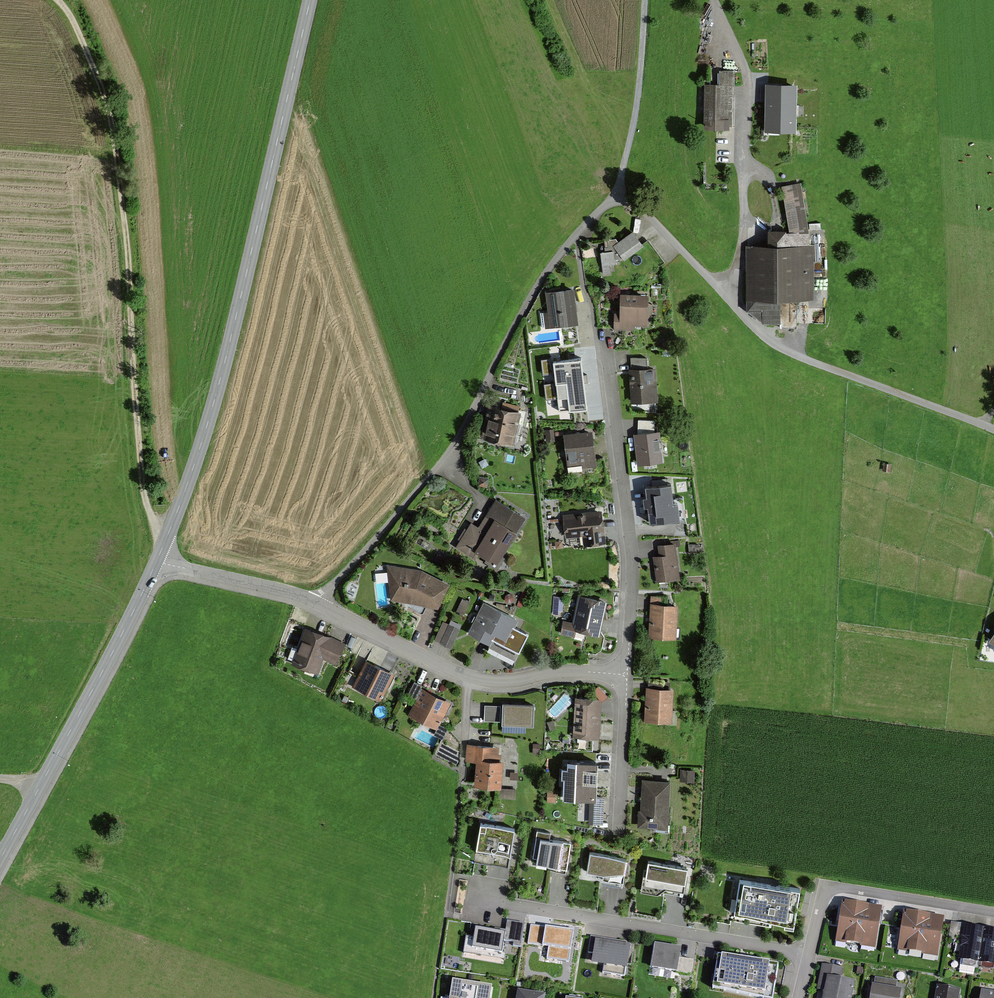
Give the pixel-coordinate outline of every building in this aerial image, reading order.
[(720,87),(706,87),(706,155),(729,155),(729,73),(720,74),(720,87)] [(797,82),(765,82),(765,130),(797,130),(797,82)] [(618,243),(615,239),(604,240),(605,253),(602,253),(603,273),(610,272),(610,266),(615,266),(643,246),(633,232),(618,243)] [(772,247),(748,247),(750,306),(764,322),(785,322),(784,298),(813,297),(812,233),(772,234),(772,247)] [(572,291),(546,294),(550,326),(576,322),(572,291)] [(648,296),(623,295),(622,315),(617,315),(616,329),(636,329),(636,323),(648,323),(648,296)] [(586,406),(580,359),(553,363),(559,410),(586,406)] [(655,370),(631,371),(633,402),(656,401),(655,370)] [(512,443),(519,411),(495,406),(489,438),(512,443)] [(592,433),(566,437),(570,466),(596,463),(592,433)] [(659,433),(636,436),(640,462),(662,459),(659,433)] [(673,484),(646,487),(650,523),(677,519),(673,484)] [(496,564),(524,518),(497,502),(479,533),(471,528),(459,549),(474,557),(477,552),(496,564)] [(602,513),(565,517),(567,537),(586,535),(587,546),(605,544),(602,513)] [(679,579),(675,544),(661,545),(662,558),(656,558),(658,582),(679,579)] [(448,587),(422,573),(388,568),(392,600),(437,608),(448,587)] [(605,602),(580,597),(574,623),(564,621),(562,632),(581,636),(582,629),(598,632),(605,602)] [(666,598),(652,597),(651,634),(677,635),(678,607),(666,607),(666,598)] [(465,615),(472,602),(463,598),(457,611),(465,615)] [(517,621),(484,605),(471,632),(490,642),(494,634),(507,640),(517,621)] [(456,632),(443,625),(435,640),(449,647),(456,632)] [(343,646),(305,630),(292,662),(318,673),(323,659),(336,664),(343,646)] [(395,674),(366,659),(353,686),(381,700),(395,674)] [(674,690),(649,689),(647,720),(672,721),(674,690)] [(448,702),(423,690),(411,715),(436,727),(448,702)] [(601,700),(577,699),(575,736),(599,738),(601,700)] [(535,704),(503,702),(502,723),(534,725),(535,704)] [(501,705),(485,704),(484,720),(500,721),(501,705)] [(496,748),(469,746),(468,759),(479,760),(477,785),(501,787),(503,763),(495,762),(496,748)] [(596,764),(569,762),(568,781),(566,781),(565,796),(595,797),(596,764)] [(694,772),(682,771),(681,781),(694,782),(694,772)] [(667,828),(669,783),(645,781),(643,827),(667,828)] [(515,829),(479,823),(474,849),(511,856),(515,829)] [(551,834),(536,831),(532,861),(569,867),(573,843),(550,840),(551,834)] [(626,859),(590,854),(588,871),(604,874),(603,879),(623,881),(626,859)] [(692,866),(647,859),(643,890),(663,893),(664,888),(689,892),(692,866)] [(793,886),(735,877),(729,919),(786,928),(793,886)] [(880,910),(845,904),(840,940),(875,945),(880,910)] [(942,920),(907,916),(902,949),(938,954),(942,920)] [(504,930),(476,926),(473,946),(501,950),(503,940),(513,941),(513,945),(521,947),(525,921),(506,918),(504,930)] [(569,961),(573,929),(531,923),(528,943),(548,945),(547,958),(569,961)] [(984,931),(965,928),(961,959),(979,961),(984,931)] [(984,931),(979,961),(993,964),(993,932),(984,931)] [(632,946),(590,938),(587,956),(595,957),(594,965),(628,971),(632,946)] [(682,949),(655,945),(652,967),(678,971),(682,949)] [(719,954),(713,992),(749,997),(776,997),(781,965),(719,954)] [(828,980),(824,997),(851,997),(853,984),(828,980)] [(453,982),(450,997),(490,997),(492,988),(453,982)] [(874,988),(872,997),(900,997),(901,992),(874,988)] [(938,988),(937,997),(960,997),(961,991),(938,988)]
